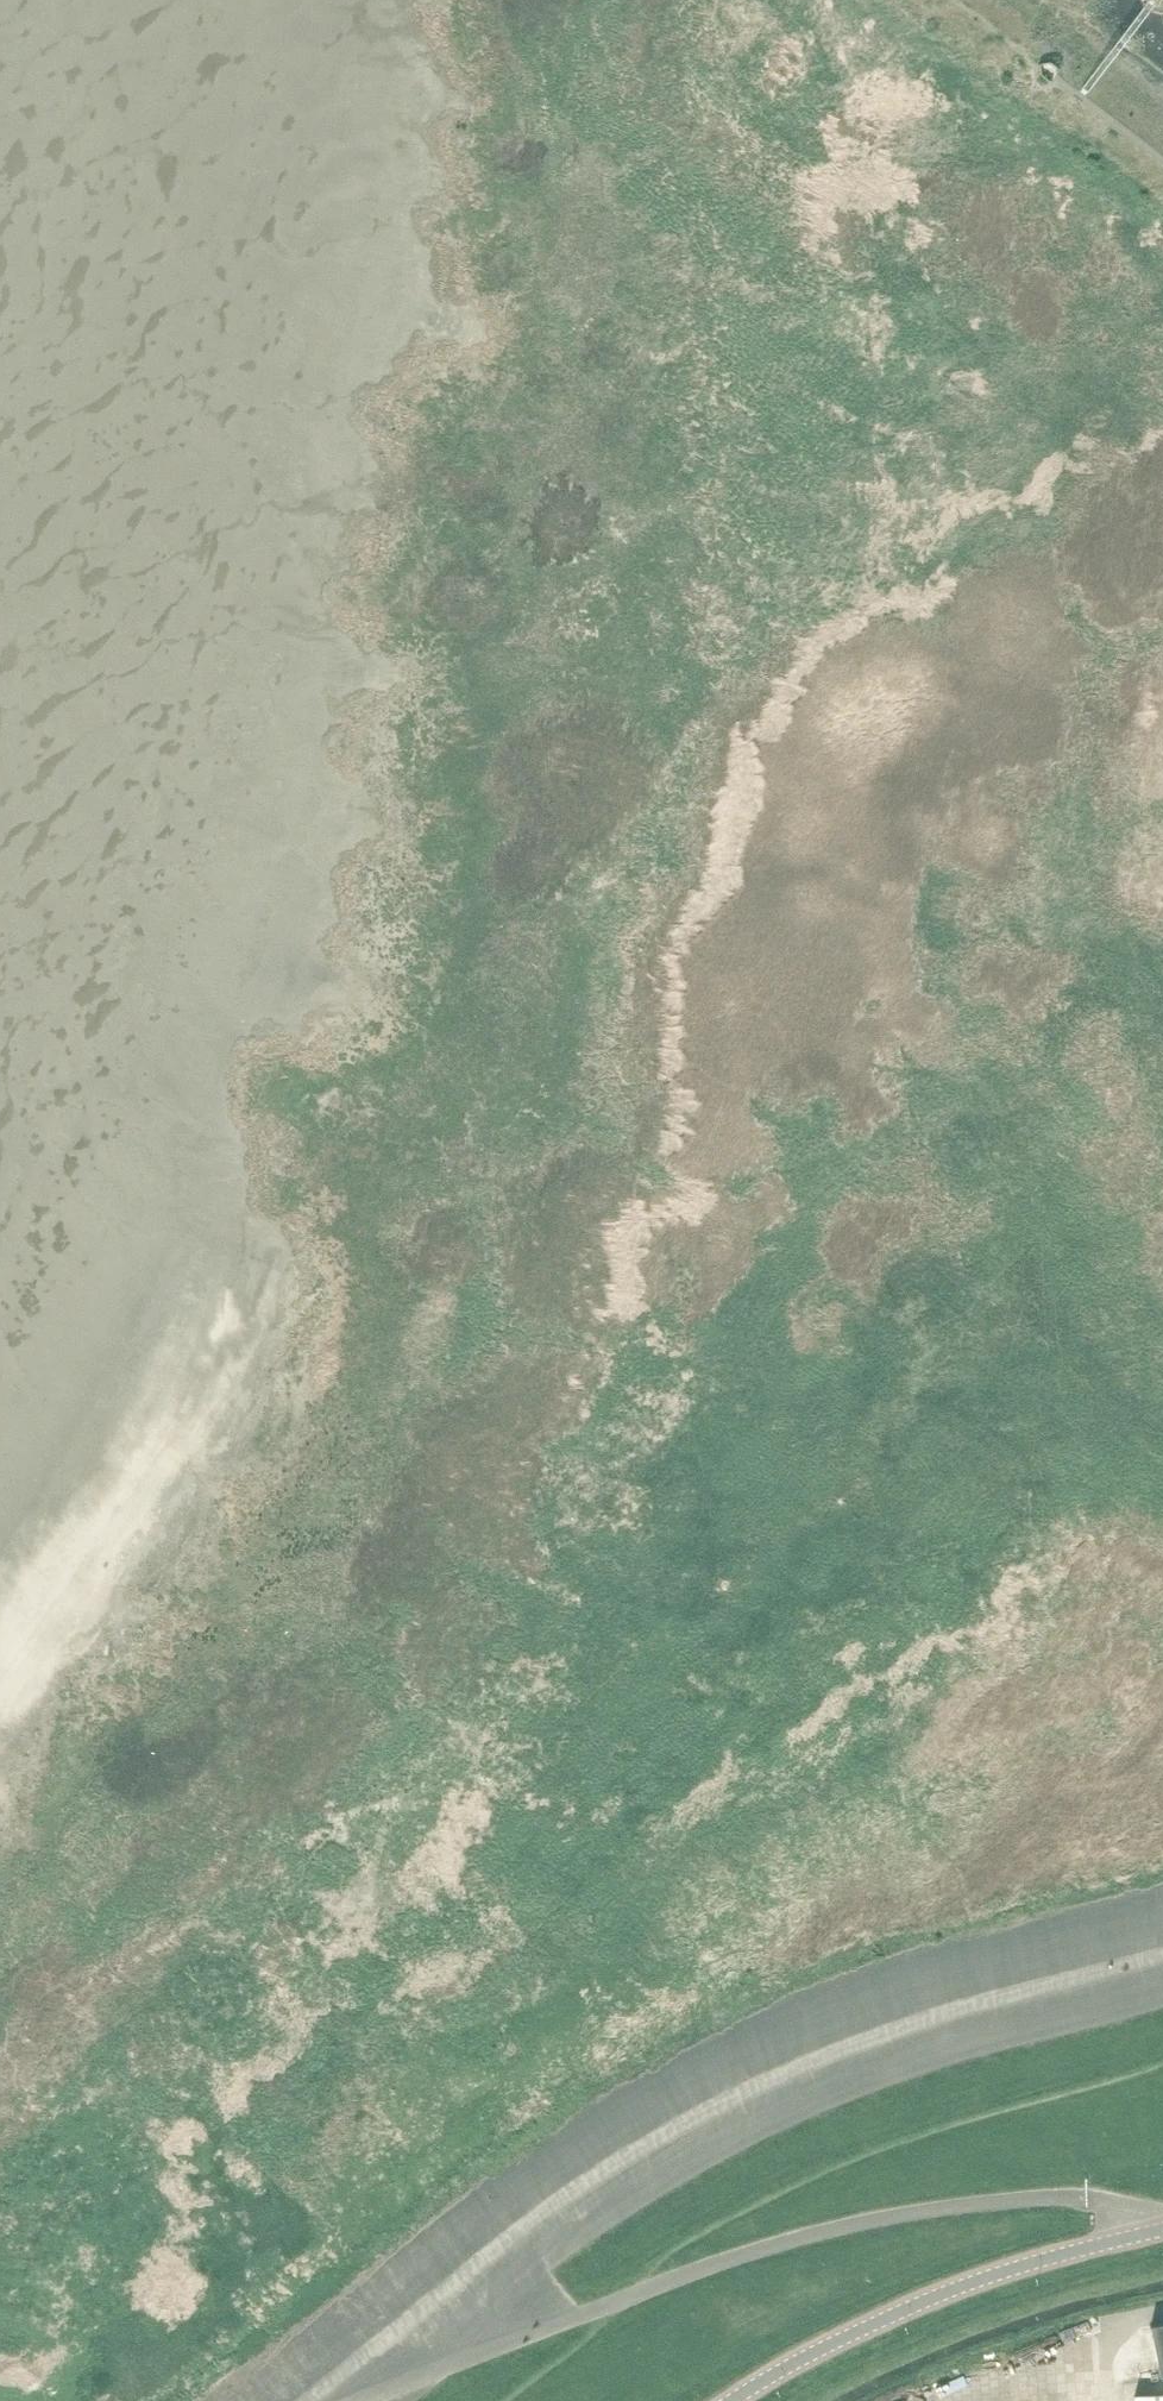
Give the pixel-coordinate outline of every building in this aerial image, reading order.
[(1139,5),(1142,8),(1147,10),(1155,13),(1162,12),(1162,0),(1135,0),(1139,5)] [(1162,2378),(1162,2324),(1151,2326),(1162,2378)]
